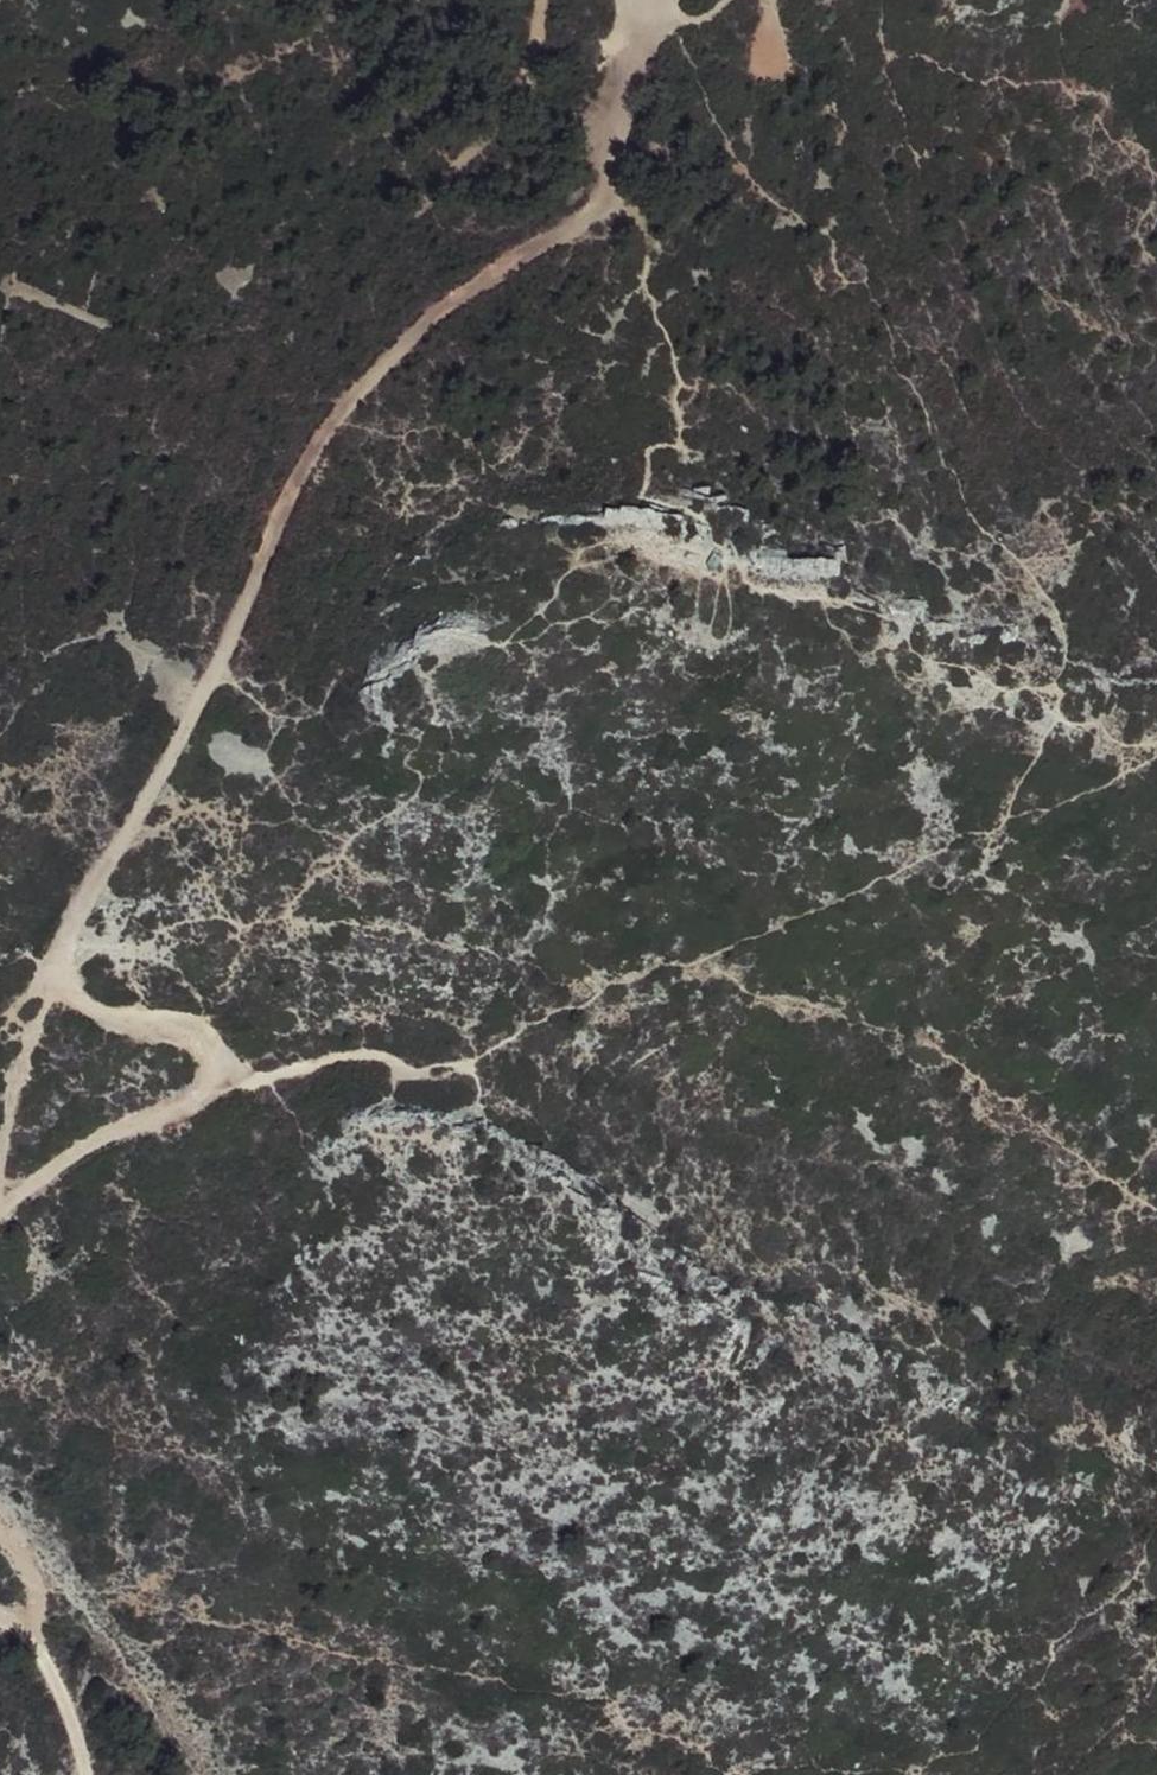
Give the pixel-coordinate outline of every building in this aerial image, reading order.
[(722,554),(712,549),(704,566),(714,571),(722,554)]
